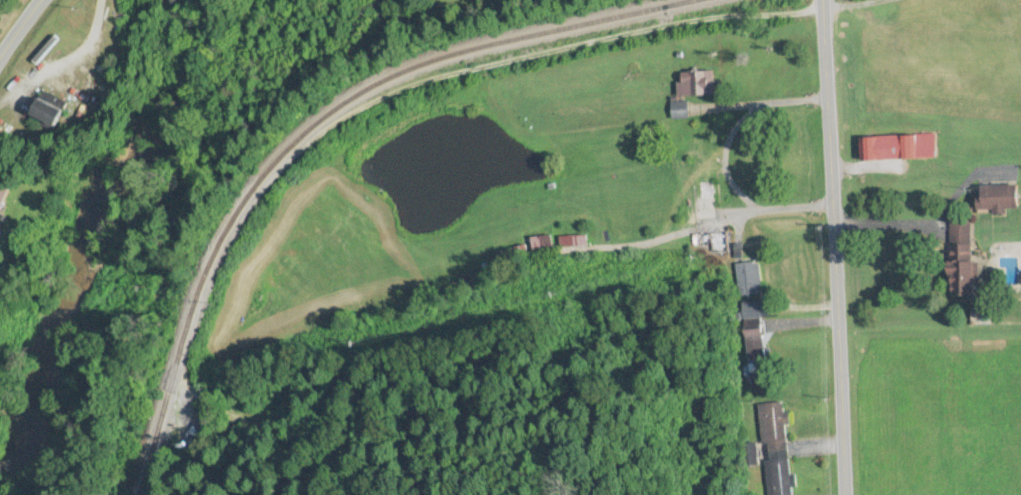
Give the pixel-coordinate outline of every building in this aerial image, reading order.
[(711,73),(686,73),(686,98),(711,98),(711,73)] [(33,118),(60,129),(67,112),(41,101),(33,118)] [(861,138),(862,162),(937,160),(936,135),(861,138)] [(12,189),(0,185),(0,220),(12,189)] [(1020,213),(1020,199),(1020,185),(980,186),(980,214),(1020,213)] [(728,255),(728,233),(692,234),(692,248),(710,248),(710,255),(728,255)] [(526,254),(523,246),(497,256),(500,264),(526,254)] [(737,263),(737,296),(761,296),(761,262),(737,263)] [(975,263),(955,263),(955,296),(975,296),(975,263)] [(763,322),(745,322),(748,382),(766,381),(763,322)] [(791,426),(790,414),(785,414),(784,403),(758,405),(766,494),(794,494),(788,426),(791,426)]
